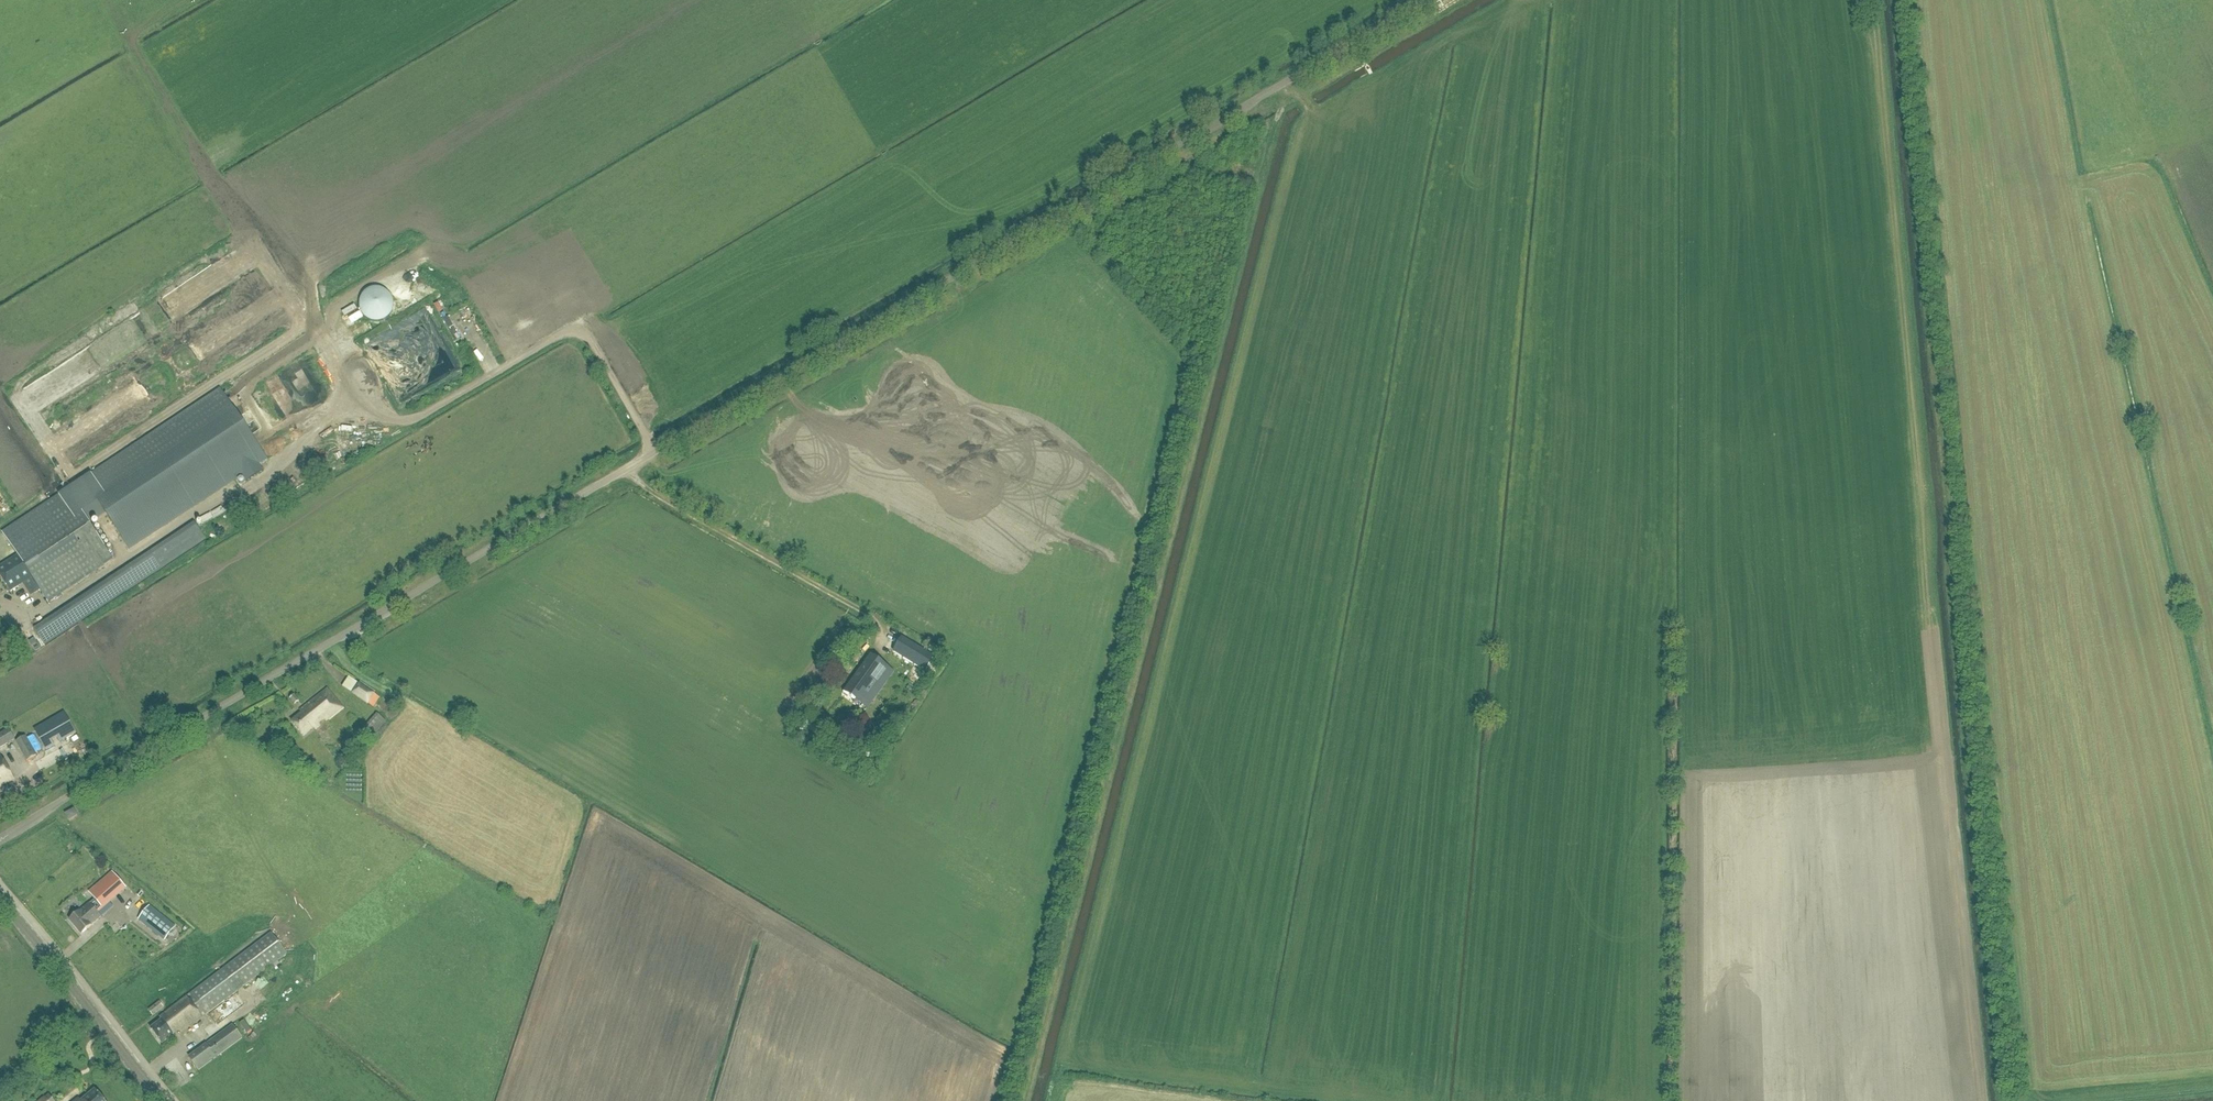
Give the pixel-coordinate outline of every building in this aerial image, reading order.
[(252,405),(264,400),(256,381),(243,387),(252,405)] [(221,390),(83,480),(106,514),(129,549),(242,475),(247,482),(263,471),(258,464),(267,458),(221,390)] [(0,568),(0,575),(8,588),(10,592),(25,582),(32,578),(47,602),(114,560),(66,490),(2,534),(18,557),(0,568)] [(194,525),(35,629),(46,647),(109,605),(206,542),(194,525)] [(906,636),(898,651),(927,667),(935,653),(906,636)] [(843,693),(843,692),(854,700),(857,697),(864,702),(886,671),(878,665),(880,663),(870,656),(870,655),(843,693)] [(369,705),(375,695),(376,694),(359,683),(351,694),(368,706),(369,705)] [(326,722),(343,708),(327,689),(300,711),(302,714),(291,722),(303,737),(314,728),(316,730),(320,726),(318,724),(324,719),(326,722)] [(375,695),(369,705),(374,708),(380,698),(375,695)] [(295,706),(300,701),(295,696),(290,700),(295,706)] [(58,738),(60,743),(76,734),(64,713),(34,730),(47,751),(55,746),(52,742),(58,738)] [(371,738),(386,722),(377,714),(362,730),(371,738)] [(15,740),(8,729),(0,734),(0,749),(15,740)] [(38,755),(37,754),(28,738),(26,736),(16,742),(27,762),(38,755)] [(55,756),(40,763),(44,771),(59,763),(55,756)] [(14,780),(1,757),(0,757),(0,788),(14,780)] [(69,821),(77,816),(74,810),(65,815),(69,821)] [(115,876),(109,881),(119,892),(125,887),(115,876)] [(100,891),(93,897),(95,900),(90,904),(89,903),(70,920),(69,920),(82,935),(82,934),(101,917),(97,912),(109,902),(100,891)] [(176,927),(150,907),(139,920),(165,941),(176,927)] [(181,1033),(237,991),(287,954),(271,934),(222,971),(160,1018),(161,1020),(150,1029),(162,1044),(179,1031),(181,1033)] [(152,1017),(164,1008),(159,1002),(148,1010),(152,1017)] [(198,1070),(242,1040),(233,1027),(188,1057),(198,1070)] [(95,1090),(82,1100),(104,1100),(95,1090)]
